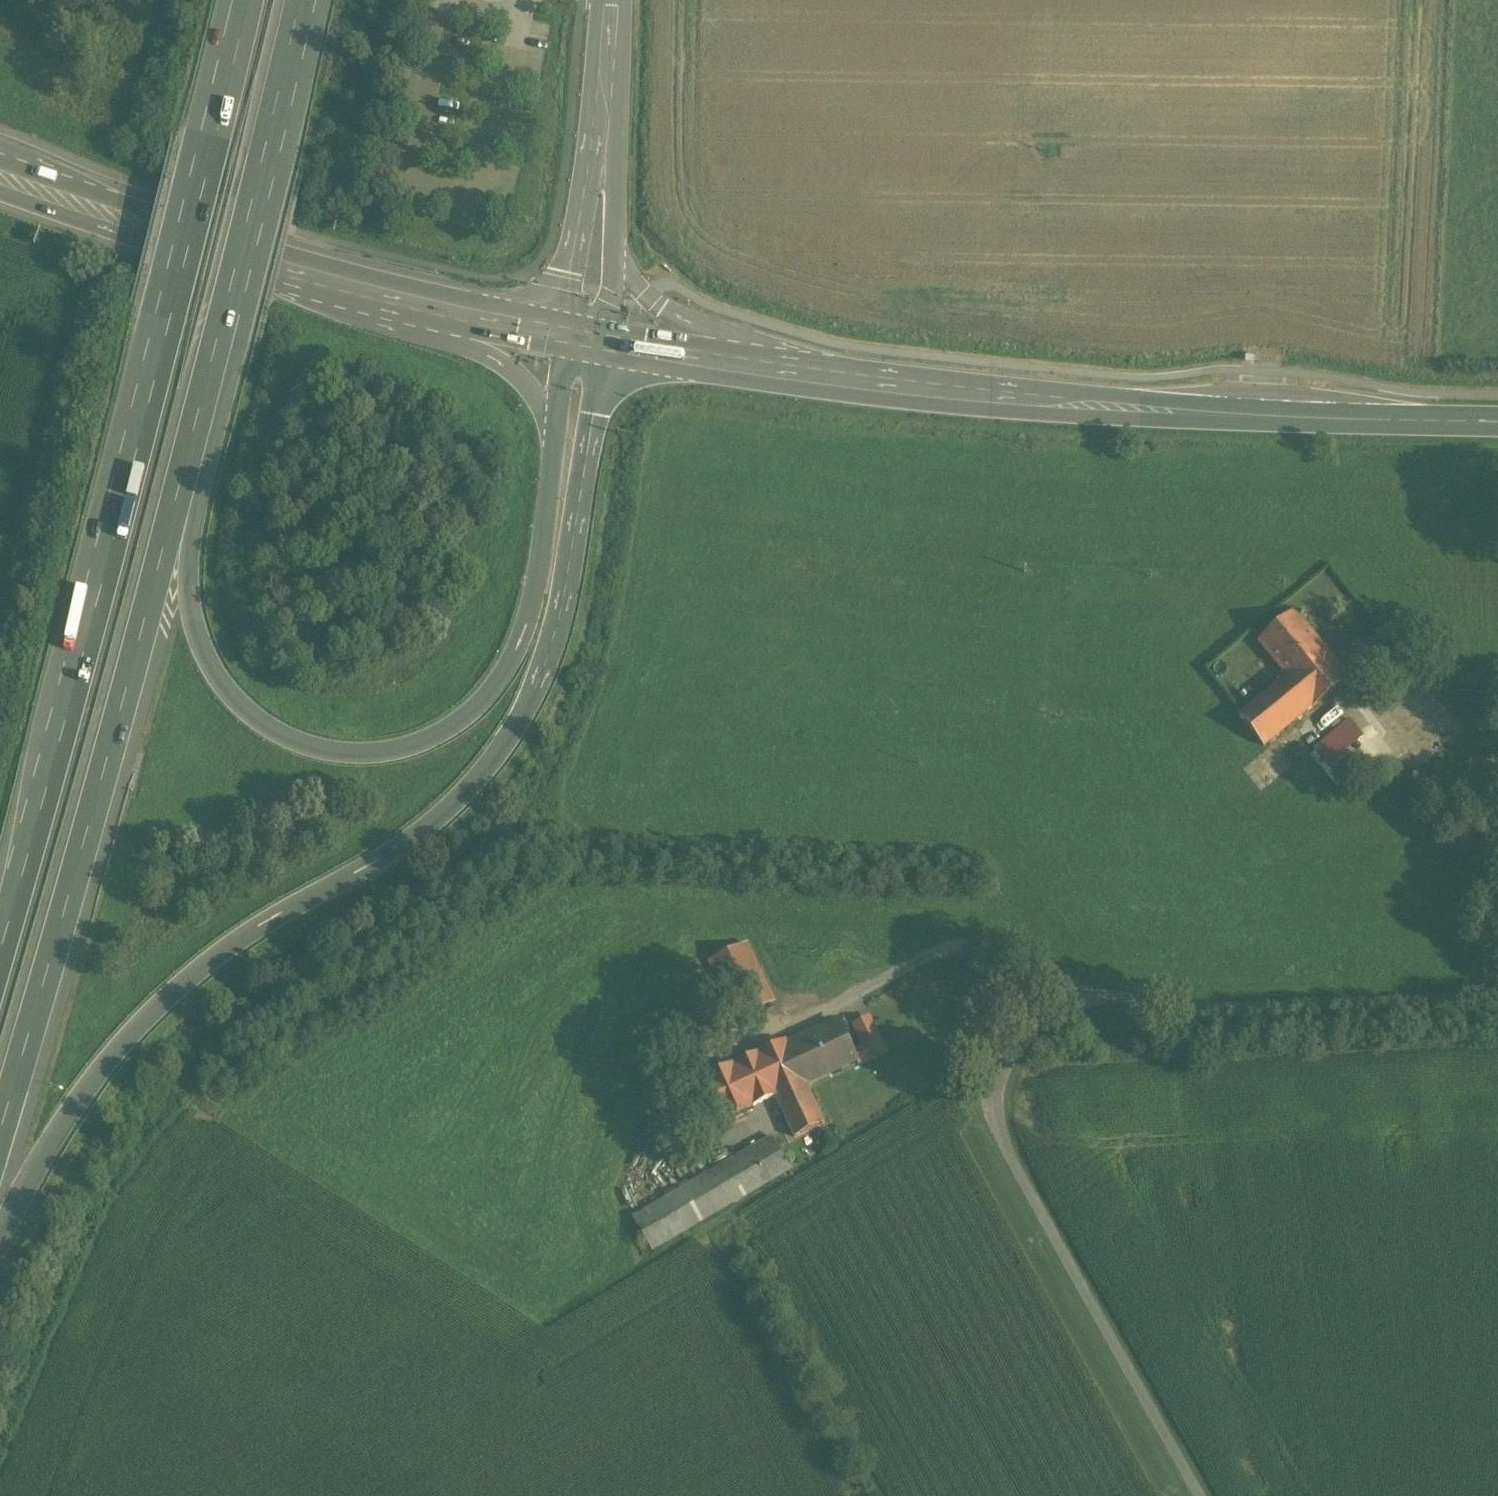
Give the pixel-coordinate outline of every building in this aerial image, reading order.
[(1293,612),(1258,642),(1287,677),(1293,684),(1329,654),(1293,612)] [(1293,684),(1287,677),(1239,717),(1264,747),(1312,707),(1313,708),(1349,679),(1329,654),(1293,684)] [(1349,719),(1316,747),(1329,762),(1362,734),(1349,719)] [(749,943),(705,963),(733,1022),(777,1002),(749,943)] [(871,1016),(852,1024),(868,1059),(887,1050),(871,1016)] [(839,1022),(788,1046),(801,1073),(805,1082),(829,1071),(830,1072),(856,1060),(839,1022)] [(771,1086),(801,1073),(788,1046),(786,1041),(695,1082),(714,1125),(776,1097),(771,1086)] [(805,1082),(801,1073),(771,1086),(776,1097),(795,1138),(824,1124),(805,1082)] [(773,1137),(633,1219),(652,1250),(791,1168),(773,1137)]
